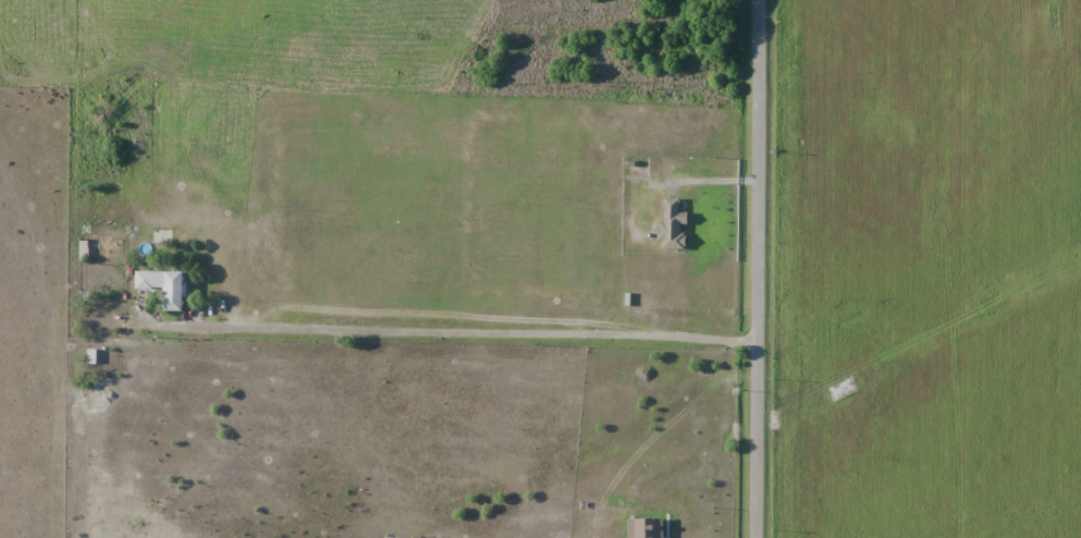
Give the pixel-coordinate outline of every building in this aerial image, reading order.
[(135,289),(165,289),(165,310),(185,310),(186,271),(135,271),(135,289)]
